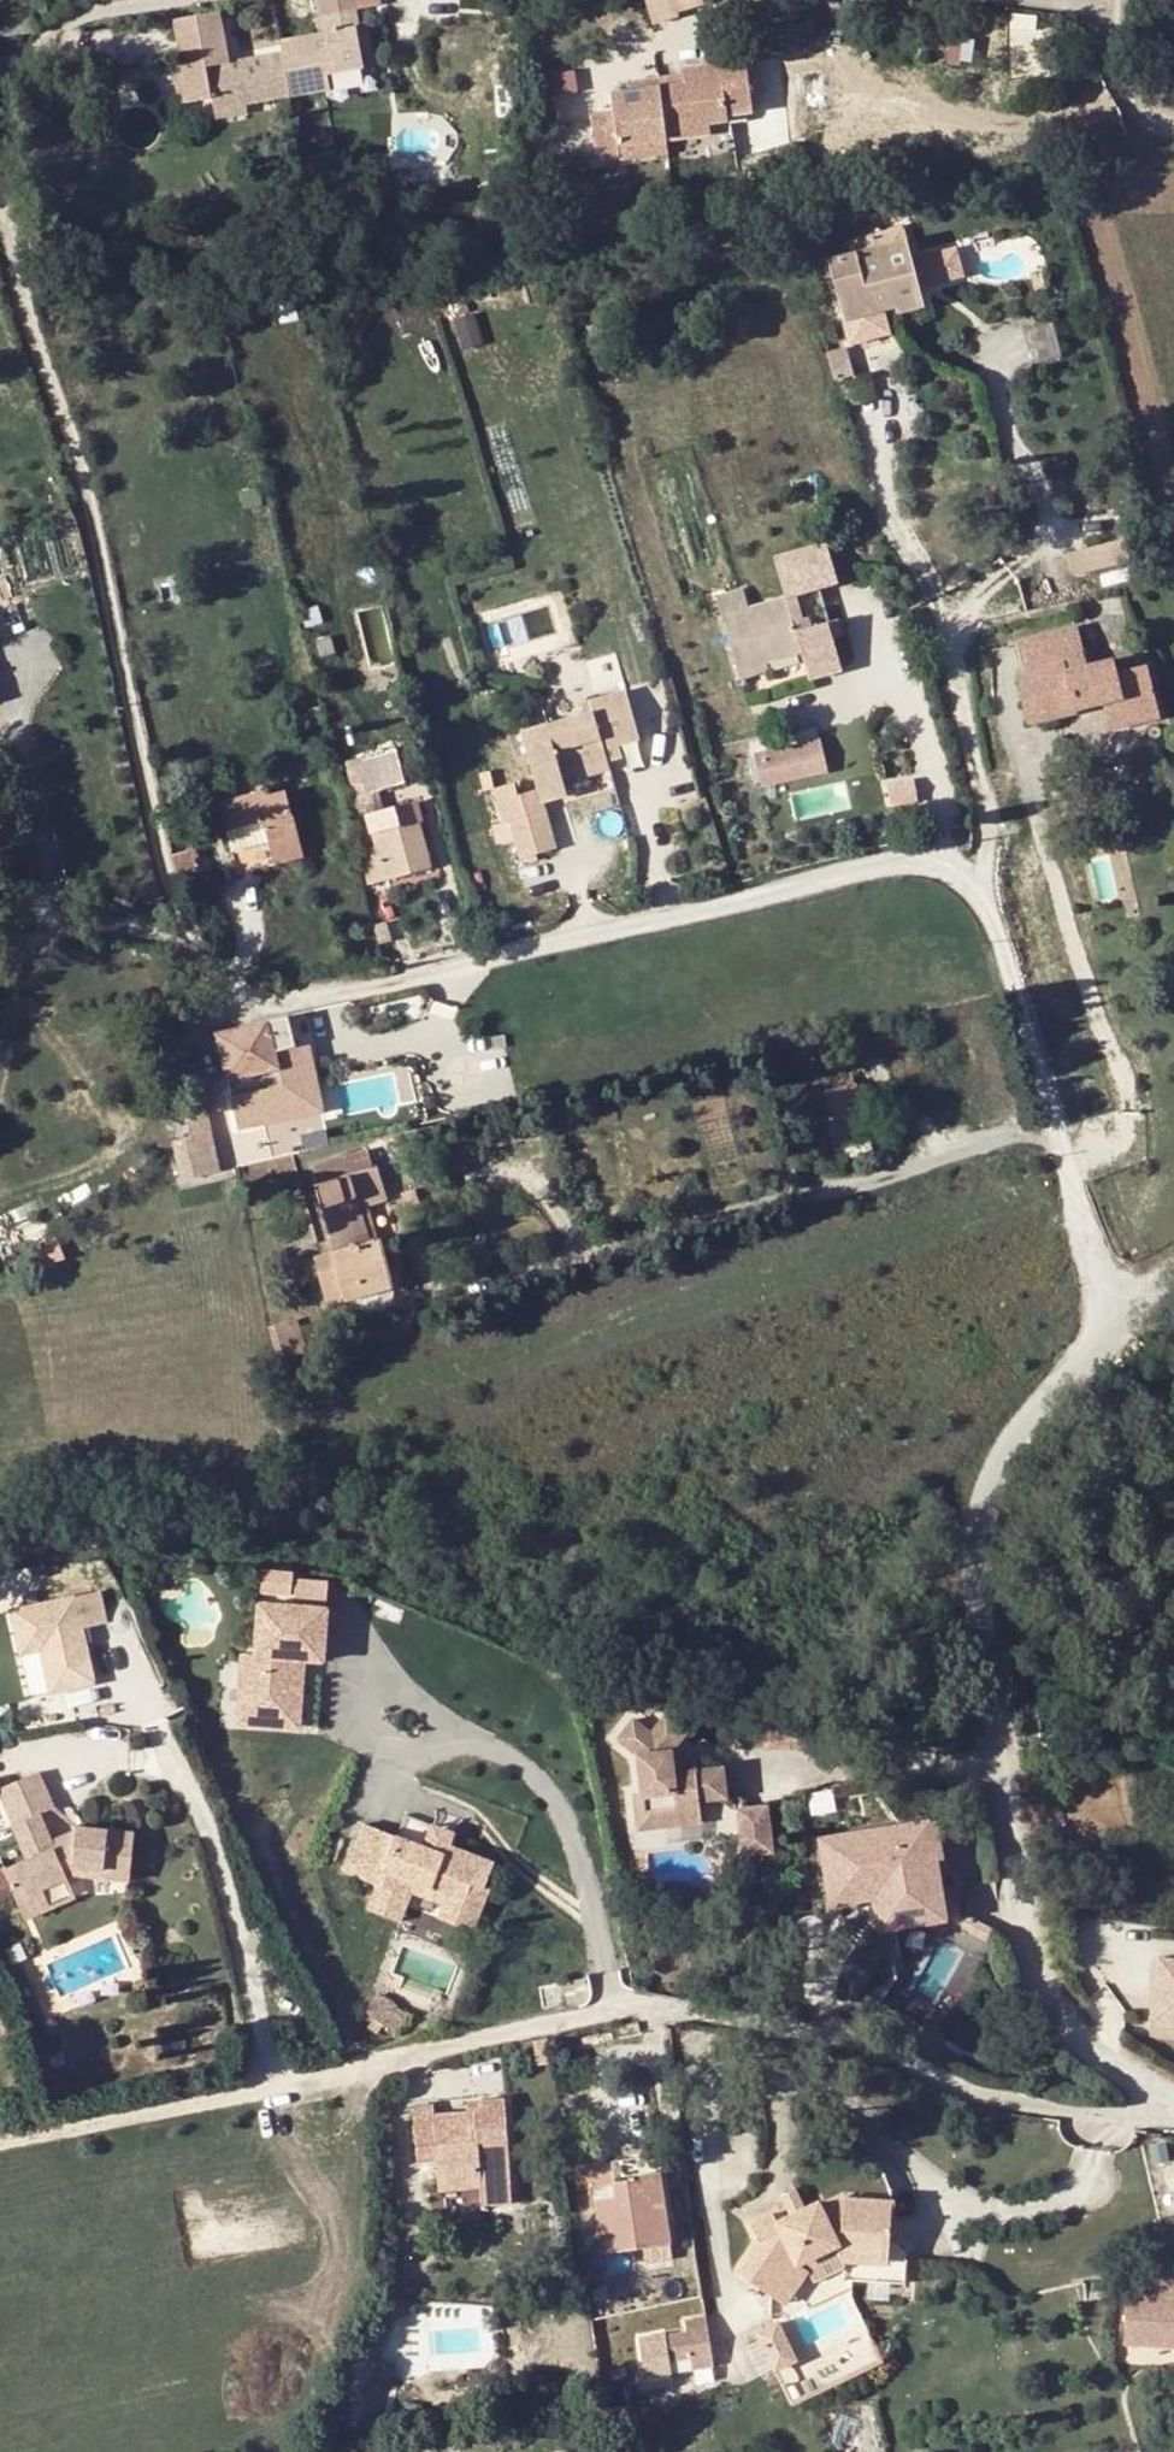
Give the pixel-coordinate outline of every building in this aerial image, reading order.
[(317,16),(358,10),(357,0),(315,0),(317,16)] [(1039,15),(1037,29),(1059,31),(1061,18),(1039,15)] [(277,37),(279,48),(203,63),(194,28),(153,37),(161,79),(170,119),(213,111),(243,103),(287,96),(327,88),(325,76),(362,69),(354,24),(277,37)] [(589,113),(594,162),(619,160),(617,145),(664,140),(663,130),(708,124),(726,122),(725,115),(749,112),(743,59),(679,66),(680,74),(681,84),(623,89),(609,91),(611,111),(589,113)] [(680,74),(622,79),(623,89),(681,84),(680,74)] [(149,81),(158,121),(170,119),(161,79),(149,81)] [(243,103),(213,111),(214,120),(246,114),(243,103)] [(663,130),(664,140),(710,134),(708,124),(663,130)] [(617,145),(619,160),(666,154),(664,140),(617,145)] [(827,259),(841,319),(877,310),(895,306),(896,311),(907,309),(902,289),(945,279),(939,254),(896,264),(892,244),(827,259)] [(885,336),(877,310),(841,319),(848,346),(885,336)] [(1073,571),(1129,562),(1125,539),(1070,548),(1073,571)] [(812,545),(765,562),(778,598),(784,599),(825,585),(812,545)] [(784,599),(778,598),(749,609),(741,587),(711,596),(735,671),(766,661),(801,652),(804,662),(824,656),(811,610),(788,616),(785,605),(784,599)] [(788,616),(811,610),(808,598),(785,605),(788,616)] [(1103,704),(1151,691),(1144,667),(1116,675),(1112,659),(1085,666),(1075,625),(1012,642),(1020,670),(1013,672),(1027,727),(1072,715),(1071,712),(1103,704)] [(314,640),(318,656),(333,654),(329,636),(314,640)] [(739,682),(768,673),(766,661),(735,671),(739,682)] [(517,732),(534,785),(540,805),(565,796),(563,786),(559,775),(605,763),(602,749),(615,746),(637,740),(624,691),(586,702),(589,713),(517,732)] [(1151,691),(1103,704),(1110,733),(1158,720),(1151,691)] [(602,749),(605,763),(619,759),(615,746),(602,749)] [(393,749),(403,783),(412,781),(404,747),(393,749)] [(366,792),(377,790),(403,783),(393,749),(341,761),(355,809),(368,805),(366,792)] [(559,775),(563,786),(609,773),(605,763),(559,775)] [(885,786),(890,807),(917,801),(912,779),(885,786)] [(272,864),(301,857),(283,790),(267,793),(265,783),(251,786),(253,792),(216,800),(224,830),(261,821),(263,830),(265,840),(272,864)] [(366,792),(368,805),(379,802),(377,790),(366,792)] [(359,852),(368,885),(431,866),(412,803),(364,816),(373,848),(359,852)] [(519,858),(555,848),(543,812),(508,822),(519,858)] [(261,821),(224,830),(227,839),(229,849),(265,840),(263,830),(261,821)] [(237,849),(239,868),(268,865),(266,846),(237,849)] [(178,884),(198,877),(189,850),(169,856),(178,884)] [(383,922),(372,926),(377,945),(389,941),(383,922)] [(292,1045),(286,1015),(213,1034),(225,1081),(279,1067),(275,1050),(292,1045)] [(228,1092),(281,1079),(279,1067),(225,1081),(228,1092)] [(837,1083),(803,1092),(804,1097),(839,1089),(837,1083)] [(837,1146),(869,1138),(856,1084),(839,1089),(804,1097),(800,1099),(808,1129),(815,1151),(837,1146)] [(194,1134),(173,1139),(181,1177),(223,1167),(210,1110),(190,1114),(194,1134)] [(434,1138),(456,1133),(451,1118),(430,1123),(434,1138)] [(388,1275),(380,1248),(377,1239),(368,1241),(347,1175),(360,1172),(368,1206),(387,1201),(377,1167),(373,1169),(367,1148),(310,1164),(332,1252),(311,1259),(325,1306),(392,1288),(388,1275)] [(368,1241),(377,1239),(368,1206),(360,1172),(347,1175),(368,1241)] [(63,1257),(61,1249),(52,1233),(32,1244),(37,1253),(43,1267),(63,1257)] [(380,1248),(388,1275),(401,1271),(394,1244),(380,1248)] [(277,1325),(286,1359),(300,1355),(291,1321),(277,1325)] [(87,1625),(110,1621),(105,1588),(10,1604),(26,1694),(97,1682),(87,1625)] [(320,1609),(254,1605),(251,1655),(238,1655),(235,1715),(285,1718),(288,1659),(317,1660),(320,1609)] [(297,1659),(288,1659),(285,1718),(235,1715),(234,1724),(293,1727),(297,1659)] [(660,1816),(661,1825),(698,1819),(695,1798),(722,1795),(719,1766),(694,1767),(692,1761),(693,1755),(686,1750),(684,1732),(661,1714),(647,1731),(643,1818),(660,1816)] [(643,1818),(647,1731),(646,1733),(627,1717),(611,1738),(633,1757),(638,1792),(630,1793),(634,1820),(643,1818)] [(75,1823),(64,1840),(52,1843),(50,1839),(42,1820),(51,1805),(36,1767),(0,1783),(0,1797),(26,1857),(13,1863),(30,1901),(44,1895),(40,1884),(65,1873),(72,1871),(126,1877),(130,1828),(75,1823)] [(765,1803),(734,1806),(740,1852),(770,1847),(765,1803)] [(64,1840),(75,1823),(63,1814),(50,1839),(52,1843),(64,1840)] [(643,1818),(643,1827),(661,1825),(660,1816),(643,1818)] [(821,1833),(829,1898),(872,1893),(888,1891),(892,1923),(943,1916),(936,1857),(942,1856),(936,1817),(896,1823),(897,1829),(866,1833),(865,1827),(821,1833)] [(643,1818),(634,1820),(634,1827),(643,1827),(643,1818)] [(437,1822),(433,1836),(452,1843),(457,1831),(437,1822)] [(896,1823),(865,1827),(866,1833),(897,1829),(896,1823)] [(451,1847),(452,1843),(433,1836),(429,1848),(366,1825),(349,1872),(381,1885),(378,1893),(402,1901),(410,1878),(460,1897),(453,1920),(479,1930),(494,1888),(489,1885),(496,1863),(451,1847)] [(30,1901),(13,1863),(1,1868),(18,1906),(30,1901)] [(30,1901),(34,1912),(74,1895),(65,1873),(40,1884),(44,1895),(30,1901)] [(441,1916),(453,1920),(460,1897),(410,1878),(402,1901),(378,1893),(372,1908),(404,1920),(414,1892),(445,1904),(441,1916)] [(888,1891),(872,1893),(881,1962),(860,1992),(873,2000),(892,1975),(888,1946),(895,1945),(892,1923),(888,1891)] [(30,1901),(18,1906),(22,1917),(34,1912),(30,1901)] [(1155,1951),(1147,2016),(1173,2020),(1173,1954),(1155,1951)] [(384,1996),(372,2013),(382,2020),(391,2026),(403,2034),(414,2017),(384,1996)] [(391,2026),(382,2020),(377,2027),(386,2034),(391,2026)] [(417,2147),(436,2145),(478,2142),(481,2188),(483,2205),(510,2204),(502,2099),(475,2101),(476,2111),(467,2111),(434,2113),(433,2105),(413,2107),(417,2147)] [(466,2102),(467,2111),(476,2111),(475,2101),(466,2102)] [(481,2188),(478,2142),(436,2145),(440,2191),(481,2188)] [(747,2216),(755,2234),(737,2276),(773,2302),(796,2268),(837,2250),(844,2265),(844,2286),(904,2290),(906,2265),(906,2263),(905,2259),(903,2257),(898,2252),(895,2250),(892,2250),(891,2249),(891,2196),(886,2176),(876,2157),(842,2188),(844,2192),(820,2203),(816,2195),(775,2215),(770,2205),(747,2216)] [(594,2199),(603,2252),(669,2242),(659,2173),(628,2176),(629,2181),(612,2183),(613,2196),(594,2199)] [(434,2175),(432,2174),(428,2174),(426,2176),(425,2178),(424,2182),(427,2185),(430,2186),(433,2186),(435,2184),(435,2182),(435,2179),(435,2177),(434,2175)] [(615,2266),(647,2264),(646,2248),(614,2250),(615,2266)] [(796,2268),(773,2302),(783,2309),(806,2275),(796,2268)] [(1128,2290),(1124,2339),(1173,2342),(1173,2293),(1128,2290)] [(711,2363),(711,2358),(703,2322),(685,2327),(687,2335),(659,2344),(667,2367),(695,2357),(698,2367),(711,2363)] [(742,2332),(743,2344),(764,2341),(763,2329),(742,2332)] [(764,2341),(743,2344),(748,2374),(769,2370),(764,2341)]
